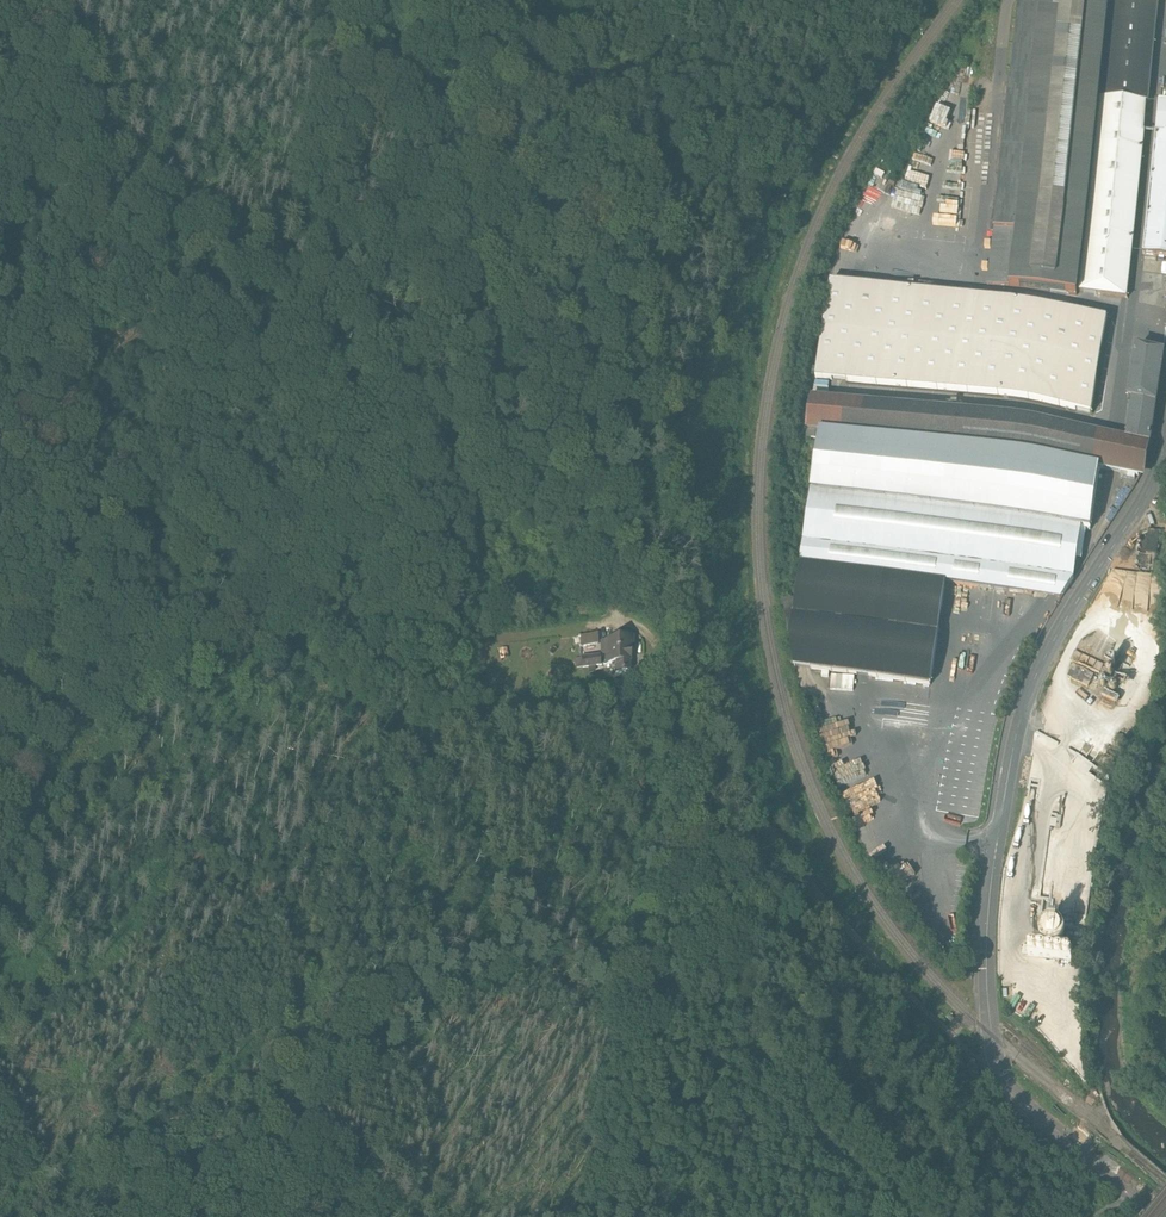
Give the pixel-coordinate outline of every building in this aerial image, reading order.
[(1041,1),(1033,0),(1020,0),(1012,79),(1011,79),(989,291),(1011,293),(1011,294),(1078,301),(1078,296),(1127,301),(1144,133),(1145,133),(1145,131),(1157,132),(1148,215),(1143,255),(1165,257),(1165,103),(1160,103),(1160,104),(1148,103),(1158,0),(1042,0),(1041,1)] [(1108,324),(830,280),(815,376),(1094,421),(1108,324)] [(1128,444),(812,395),(806,429),(808,430),(807,435),(808,435),(798,504),(810,506),(796,597),(782,596),(794,663),(930,684),(946,583),(1061,600),(1074,581),(1078,554),(1082,551),(1085,542),(1087,533),(1091,533),(1091,532),(1092,532),(1100,476),(1101,476),(1102,472),(1140,478),(1153,432),(1165,354),(1156,353),(1155,355),(1138,352),(1131,403),(1134,403),(1128,444)] [(599,626),(581,627),(582,637),(600,636),(599,626)] [(630,634),(603,635),(603,642),(607,642),(608,657),(616,657),(616,668),(631,667),(630,657),(632,657),(632,645),(630,645),(630,634)] [(600,648),(583,648),(579,648),(579,658),(600,657),(600,648)] [(1079,752),(1094,763),(1103,750),(1089,739),(1079,752)] [(953,1017),(951,1018),(948,1014),(942,1019),(950,1027),(952,1025),(954,1026),(956,1026),(957,1026),(959,1025),(960,1023),(960,1022),(960,1020),(959,1018),(957,1017),(955,1016),(953,1017)]
